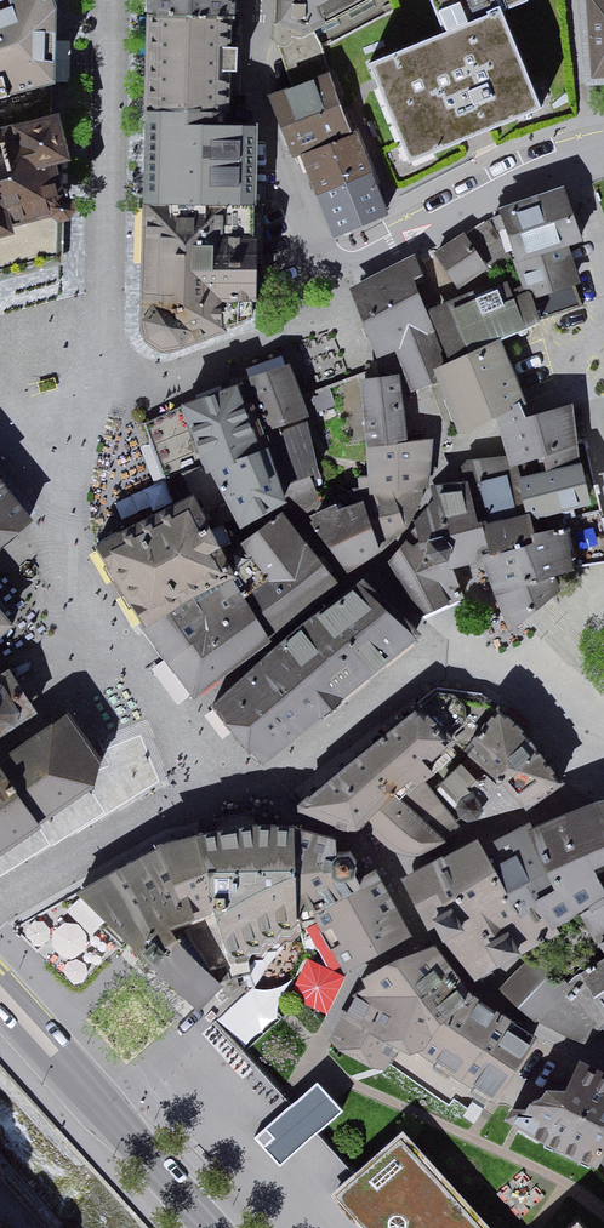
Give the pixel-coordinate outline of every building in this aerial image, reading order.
[(61,84),(55,0),(0,0),(0,100),(61,84)] [(150,20),(235,23),(236,0),(150,0),(150,20)] [(277,58),(387,0),(279,0),(277,58)] [(443,31),(517,0),(430,0),(443,31)] [(594,89),(603,88),(603,0),(585,0),(594,89)] [(443,31),(368,62),(411,169),(549,113),(505,6),(443,31)] [(235,23),(150,20),(148,109),(233,111),(235,23)] [(332,76),(273,99),(295,156),(354,133),(332,76)] [(0,127),(0,315),(76,295),(70,161),(61,110),(0,127)] [(193,114),(149,113),(149,203),(257,206),(260,127),(193,124),(193,114)] [(360,141),(304,163),(336,241),(392,219),(360,141)] [(567,189),(501,210),(528,300),(583,283),(573,251),(584,247),(567,189)] [(149,209),(148,208),(148,209),(142,315),(144,333),(148,344),(162,355),(179,355),(259,328),(258,269),(213,269),(213,246),(187,248),(149,209)] [(490,223),(439,256),(462,291),(513,259),(490,223)] [(418,259),(348,289),(380,362),(438,338),(415,286),(427,281),(418,259)] [(519,279),(433,314),(452,361),(538,326),(519,279)] [(502,346),(437,373),(463,433),(528,406),(502,346)] [(426,349),(402,357),(414,393),(438,385),(426,349)] [(301,369),(243,389),(263,449),(322,429),(301,369)] [(364,443),(407,442),(401,379),(362,383),(364,443)] [(243,389),(163,418),(183,470),(200,463),(226,530),(287,507),(281,491),(336,471),(322,429),(263,449),(243,389)] [(522,420),(520,411),(495,421),(497,428),(509,477),(538,470),(554,531),(594,521),(568,419),(525,430),(522,420)] [(407,442),(364,443),(365,484),(422,487),(425,472),(423,442),(407,442)] [(456,475),(446,498),(487,562),(522,552),(498,473),(456,475)] [(0,480),(0,553),(36,522),(0,480)] [(316,483),(292,492),(301,516),(325,507),(316,483)] [(406,523),(422,487),(365,484),(363,499),(386,542),(406,523)] [(238,572),(183,494),(99,553),(121,584),(154,631),(238,572)] [(487,562),(446,498),(430,537),(453,572),(487,562)] [(361,502),(319,523),(343,572),(385,552),(361,502)] [(271,584),(253,598),(277,630),(338,584),(284,515),(242,548),(271,584)] [(544,551),(493,564),(510,637),(562,593),(559,579),(578,575),(569,535),(542,541),(544,551)] [(423,538),(392,558),(430,617),(461,597),(423,538)] [(308,674),(232,730),(249,754),(278,758),(415,642),(362,580),(284,646),(308,674)] [(231,582),(158,636),(197,688),(270,634),(231,582)] [(308,674),(284,646),(226,695),(218,710),(232,730),(308,674)] [(440,667),(401,697),(446,747),(464,753),(501,711),(485,683),(440,667)] [(11,673),(0,681),(0,740),(40,715),(11,673)] [(446,747),(401,697),(298,788),(342,838),(446,747)] [(501,711),(464,753),(498,782),(474,789),(483,818),(520,807),(559,783),(530,736),(501,711)] [(79,736),(67,719),(3,761),(43,819),(91,787),(100,767),(79,736)] [(0,766),(0,860),(45,828),(0,766)] [(446,778),(417,794),(444,843),(473,827),(446,778)] [(437,833),(407,805),(393,802),(374,820),(373,836),(406,866),(437,833)] [(595,806),(603,826),(603,803),(595,806)] [(504,848),(548,940),(592,919),(603,914),(603,883),(598,870),(603,866),(603,826),(595,806),(504,848)] [(299,822),(204,839),(228,972),(300,940),(299,822)] [(338,850),(303,829),(303,910),(355,887),(338,850)] [(195,838),(157,846),(174,924),(212,915),(195,838)] [(546,943),(480,839),(411,883),(477,986),(546,943)] [(154,855),(73,899),(151,969),(177,939),(154,855)] [(415,937),(377,877),(317,909),(347,974),(415,937)] [(592,919),(603,949),(603,914),(592,919)] [(230,979),(197,927),(158,969),(201,1010),(230,979)] [(374,989),(356,999),(326,1048),(387,1085),(405,1056),(492,1107),(534,1038),(468,1000),(435,943),(370,981),(374,989)] [(576,986),(540,953),(507,990),(542,1022),(576,986)] [(584,975),(603,1010),(603,961),(584,975)] [(583,1060),(568,1089),(545,1088),(530,1116),(603,1154),(603,1071),(583,1060)] [(406,1132),(333,1197),(361,1227),(493,1227),(406,1132)] [(578,1219),(568,1227),(586,1227),(578,1219)]
